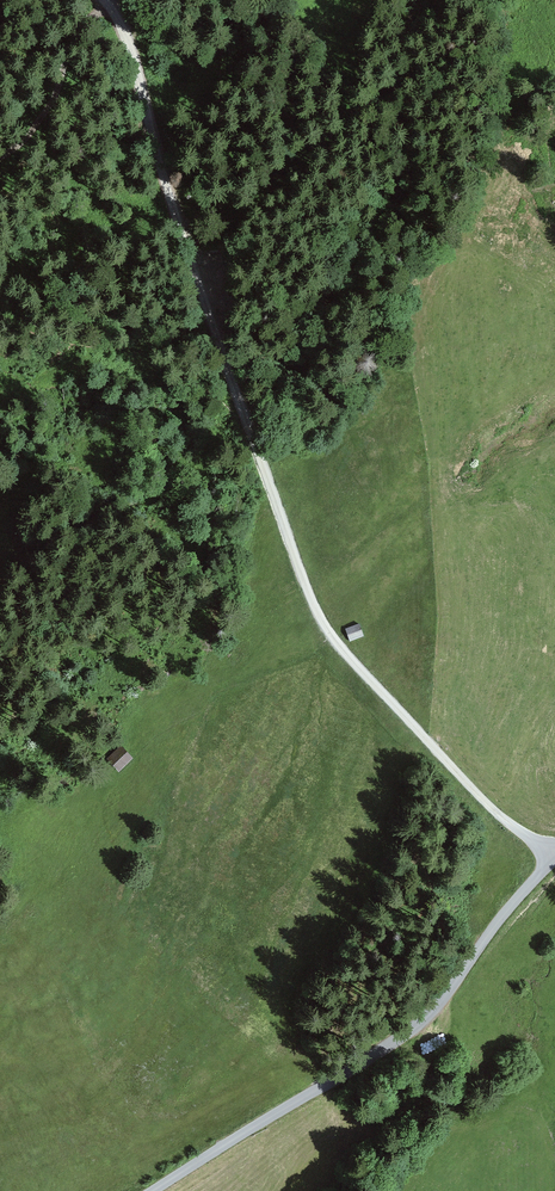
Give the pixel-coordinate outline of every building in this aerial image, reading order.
[(362,627),(344,632),(347,644),(365,639),(362,627)] [(123,739),(108,754),(121,767),(136,753),(123,739)]
